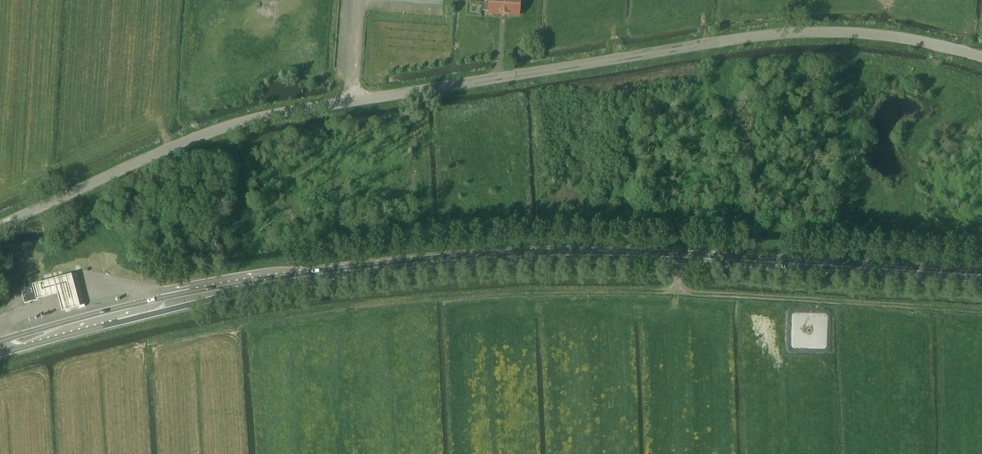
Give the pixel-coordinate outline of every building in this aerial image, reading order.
[(518,15),(520,0),(489,0),(488,13),(518,15)] [(71,277),(32,287),(36,302),(57,297),(62,314),(79,309),(71,277)] [(25,303),(38,301),(34,285),(21,288),(25,303)]
